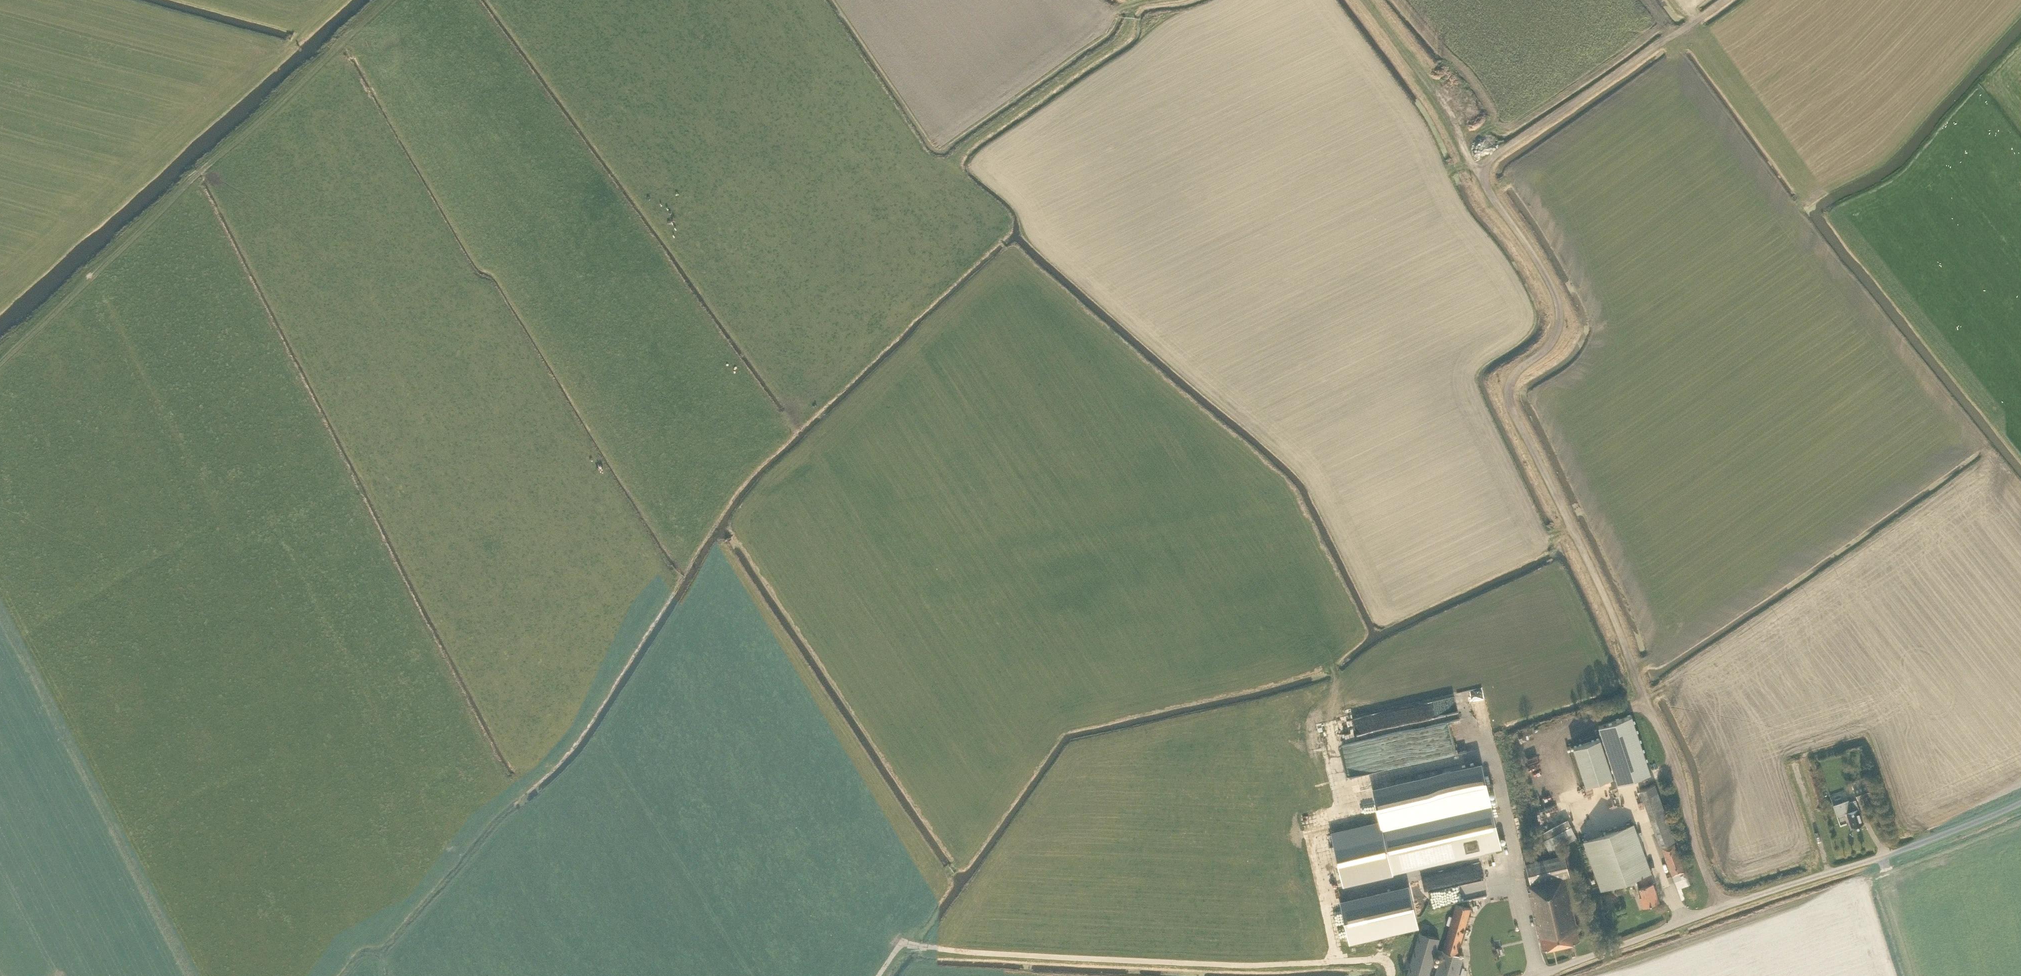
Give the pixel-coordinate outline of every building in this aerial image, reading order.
[(1599,725),(1618,783),(1640,775),(1650,772),(1631,715),(1599,725)] [(1600,738),(1573,747),(1586,785),(1613,777),(1600,738)] [(1483,769),(1448,773),(1450,791),(1485,787),(1483,769)] [(1667,822),(1664,814),(1666,813),(1658,792),(1660,791),(1658,783),(1639,789),(1649,818),(1659,843),(1675,837),(1669,822),(1667,822)] [(1343,884),(1392,873),(1501,848),(1489,797),(1332,833),(1343,884)] [(1846,811),(1851,826),(1863,822),(1858,807),(1855,798),(1849,800),(1849,798),(1833,804),(1837,814),(1846,811)] [(1540,832),(1549,850),(1549,851),(1577,837),(1568,819),(1540,832)] [(1584,841),(1601,889),(1635,877),(1642,894),(1639,895),(1643,905),(1659,899),(1652,881),(1654,880),(1651,871),(1634,823),(1584,841)] [(1662,847),(1672,875),(1684,870),(1674,842),(1662,847)] [(1532,852),(1523,854),(1524,860),(1534,859),(1532,852)] [(1531,884),(1527,885),(1538,932),(1542,949),(1580,940),(1565,875),(1570,874),(1564,853),(1525,862),(1531,884)] [(1482,859),(1425,871),(1432,903),(1449,899),(1447,889),(1444,890),(1442,883),(1485,874),(1482,859)] [(1418,926),(1409,887),(1340,902),(1349,941),(1418,926)] [(1463,956),(1457,954),(1471,907),(1456,903),(1443,949),(1436,948),(1439,938),(1419,932),(1406,975),(1428,975),(1435,953),(1441,954),(1435,975),(1457,975),(1463,956)]
